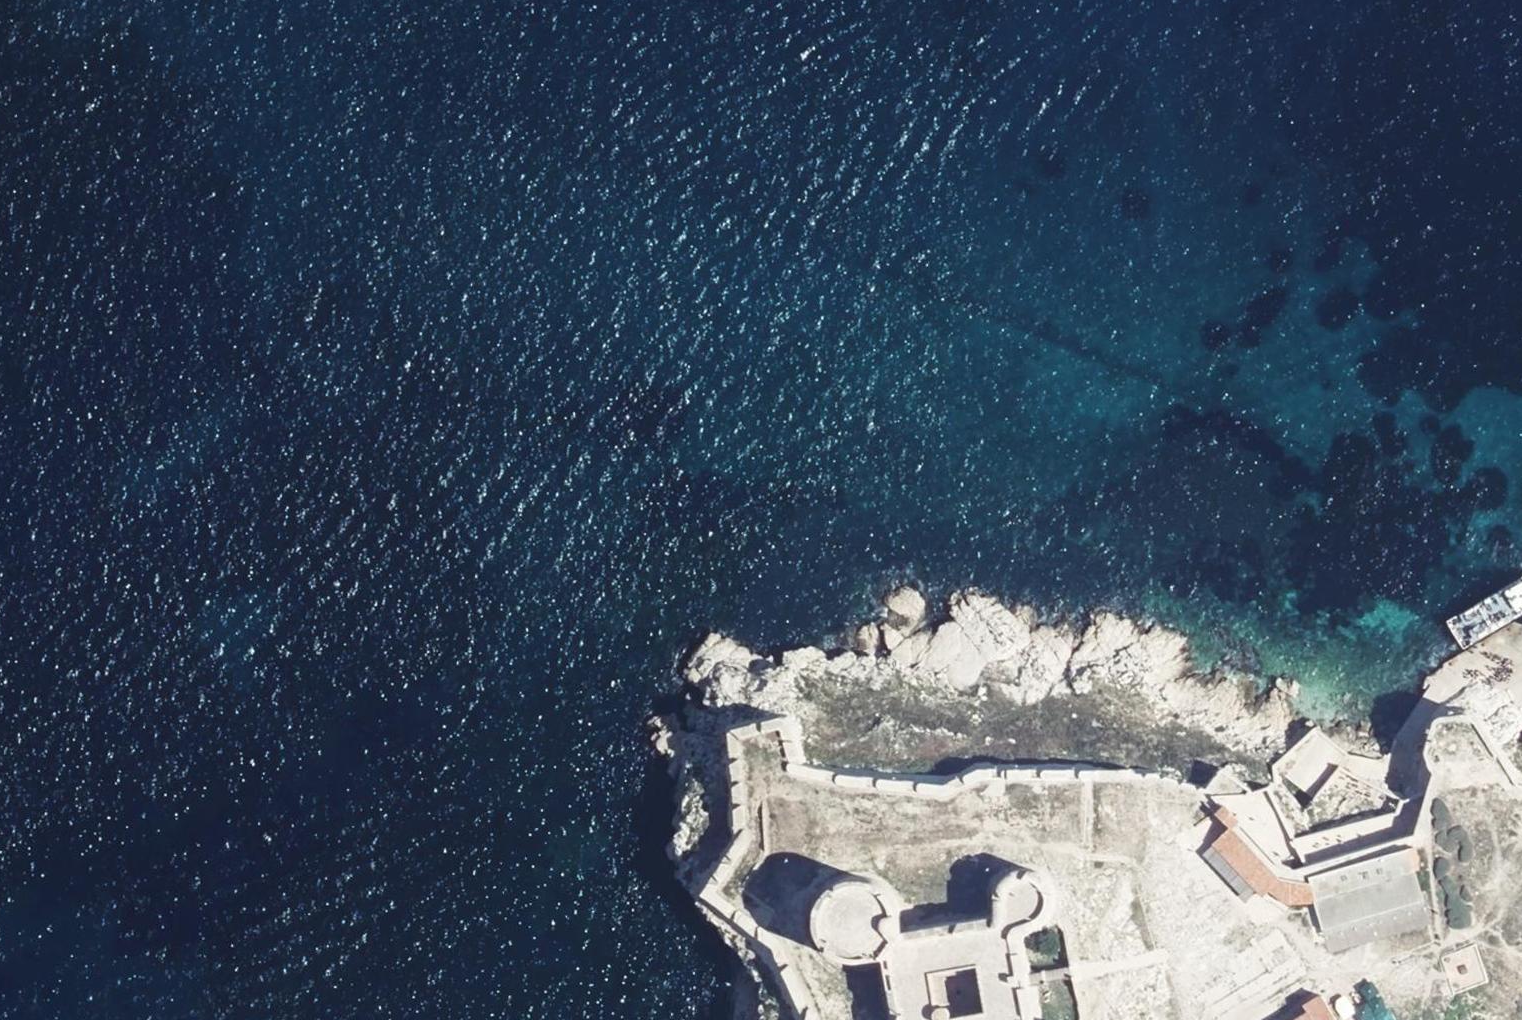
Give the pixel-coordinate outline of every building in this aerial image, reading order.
[(1225,801),(1217,810),(1225,817),(1233,825),(1241,816),(1234,809),(1225,801)] [(1282,876),(1233,825),(1214,842),(1265,896),(1288,902),(1316,902),(1311,881),(1282,876)] [(1411,846),(1310,874),(1330,949),(1432,921),(1411,846)] [(1072,1018),(1068,1016),(1064,1015),(1061,1014),(1057,1014),(1052,1014),(1049,1015),(1043,979),(1033,915),(1035,915),(1039,916),(1042,915),(1046,914),(1049,913),(1053,911),(1056,909),(1058,906),(1060,903),(1062,900),(1064,896),(1064,893),(1065,889),(1065,885),(1064,881),(1062,878),(1061,875),(1058,871),(1056,868),(1053,866),(1050,864),(1046,863),(1042,862),(1039,861),(1035,862),(1031,862),(1028,863),(1024,865),(1021,867),(1019,869),(1016,873),(1014,876),(1012,879),(1011,883),(1011,886),(1011,890),(1011,894),(1012,898),(1013,900),(901,918),(901,917),(901,914),(901,911),(900,909),(899,906),(899,903),(898,901),(896,898),(895,896),(893,893),(892,891),(890,889),(888,887),(886,885),(884,884),(881,882),(879,881),(876,880),(874,879),(871,878),(868,878),(866,877),(863,877),(860,877),(857,877),(855,877),(852,878),(849,879),(846,880),(844,880),(841,882),(839,883),(837,885),(835,887),(833,889),(831,891),(829,893),(827,895),(826,898),(825,900),(824,903),(823,906),(822,908),(821,911),(821,914),(821,917),(821,919),(821,922),(822,925),(822,927),(823,930),(824,933),(826,935),(827,937),(829,940),(830,942),(832,944),(834,946),(836,948),(839,950),(841,951),(843,953),(846,954),(848,954),(851,955),(854,956),(857,956),(859,957),(862,957),(865,956),(868,956),(871,955),(873,955),(877,954),(888,1019),(1075,1019),(1072,1018)] [(1478,944),(1443,956),(1455,994),(1490,983),(1478,944)] [(1318,991),(1296,1005),(1303,1016),(1297,1019),(1338,1019),(1318,991)]
